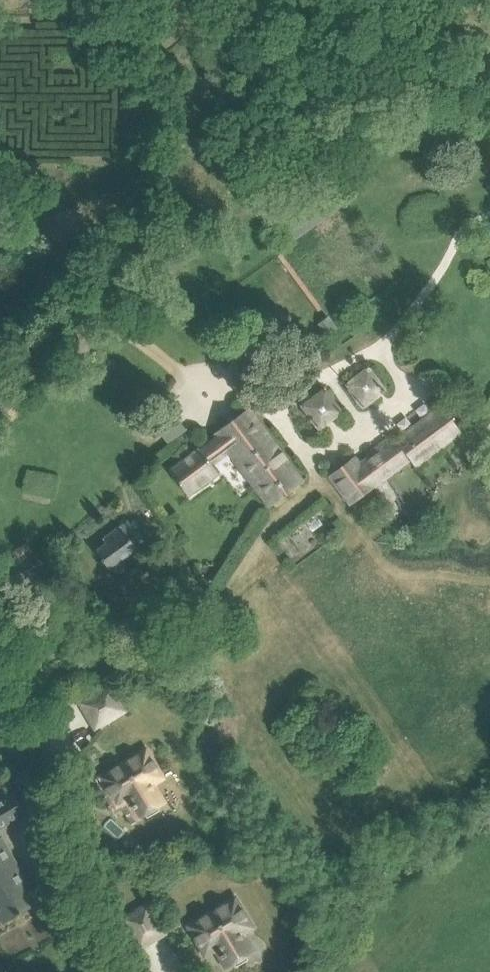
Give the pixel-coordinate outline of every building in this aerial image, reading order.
[(327,336),(327,335),(336,329),(328,317),(318,324),(327,336)] [(368,366),(345,384),(364,408),(388,390),(368,366)] [(344,412),(325,387),(298,406),(318,433),(344,412)] [(414,467),(461,433),(441,405),(361,464),(357,458),(333,475),(352,502),(362,495),(361,495),(409,460),(414,467)] [(225,446),(267,505),(301,480),(250,409),(215,434),(218,437),(200,450),(199,448),(170,469),(188,495),(217,474),(207,459),(225,446)] [(136,549),(122,529),(120,527),(103,539),(106,544),(96,552),(108,569),(136,549)] [(122,710),(115,699),(108,688),(82,704),(96,726),(122,710)] [(117,805),(122,802),(127,799),(137,816),(163,801),(153,784),(162,778),(146,750),(101,777),(117,805)] [(20,816),(8,796),(0,800),(0,828),(20,816)] [(20,870),(1,837),(0,838),(0,920),(2,923),(33,906),(14,874),(20,870)] [(235,900),(190,926),(206,954),(216,948),(226,965),(252,950),(241,933),(251,927),(235,900)] [(146,906),(125,919),(141,945),(162,932),(146,906)]
